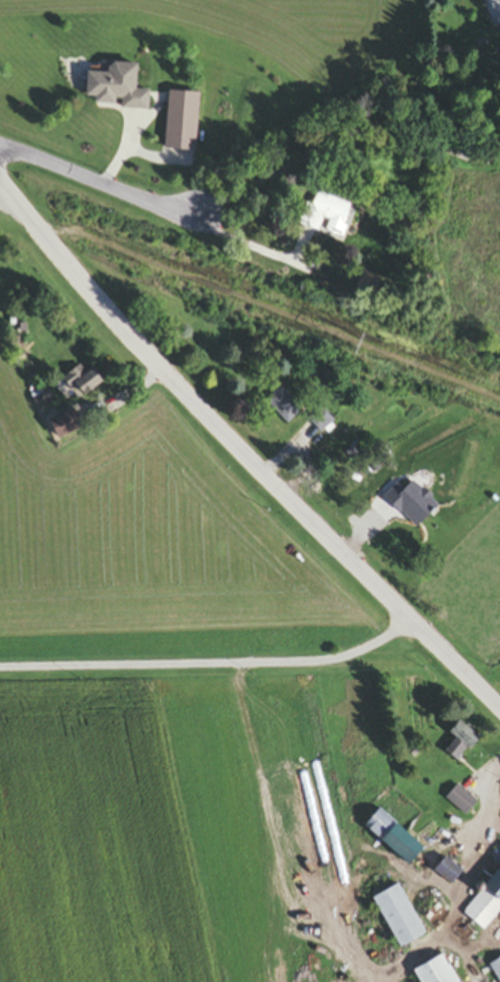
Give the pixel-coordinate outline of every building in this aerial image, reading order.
[(147,113),(148,93),(135,92),(136,67),(108,66),(107,76),(86,75),(85,99),(95,99),(94,108),(118,109),(118,111),(147,113)] [(196,153),(198,95),(167,94),(165,152),(196,153)] [(310,210),(340,228),(350,210),(320,193),(310,210)] [(91,372),(86,376),(80,368),(63,380),(79,402),(101,386),(91,372)] [(266,404),(288,426),(303,412),(281,390),(266,404)] [(322,435),(333,424),(321,411),(309,423),(322,435)] [(51,417),(53,438),(82,436),(80,415),(51,417)] [(452,760),(477,744),(462,721),(447,731),(455,743),(445,750),(452,760)] [(477,803),(457,786),(445,800),(465,817),(477,803)] [(405,867),(422,851),(380,810),(364,826),(405,867)] [(461,872),(444,859),(433,872),(450,886),(461,872)] [(462,915),(484,932),(499,912),(499,868),(462,915)] [(372,899),(399,950),(425,937),(399,886),(372,899)] [(444,957),(414,971),(419,981),(456,981),(444,957)] [(489,967),(498,981),(499,981),(499,960),(489,967)]
